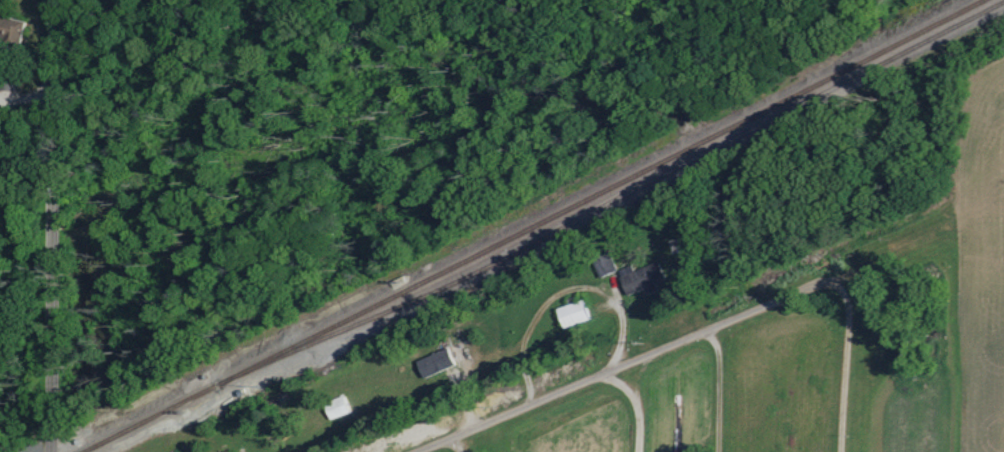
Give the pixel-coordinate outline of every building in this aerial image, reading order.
[(28,23),(0,16),(0,41),(22,47),(28,23)] [(635,270),(633,265),(620,269),(629,294),(645,288),(648,294),(659,290),(657,283),(668,279),(661,261),(635,270)] [(559,308),(565,328),(592,319),(585,299),(559,308)] [(425,377),(456,366),(450,348),(419,360),(425,377)] [(351,412),(345,396),(325,404),(332,420),(351,412)]
